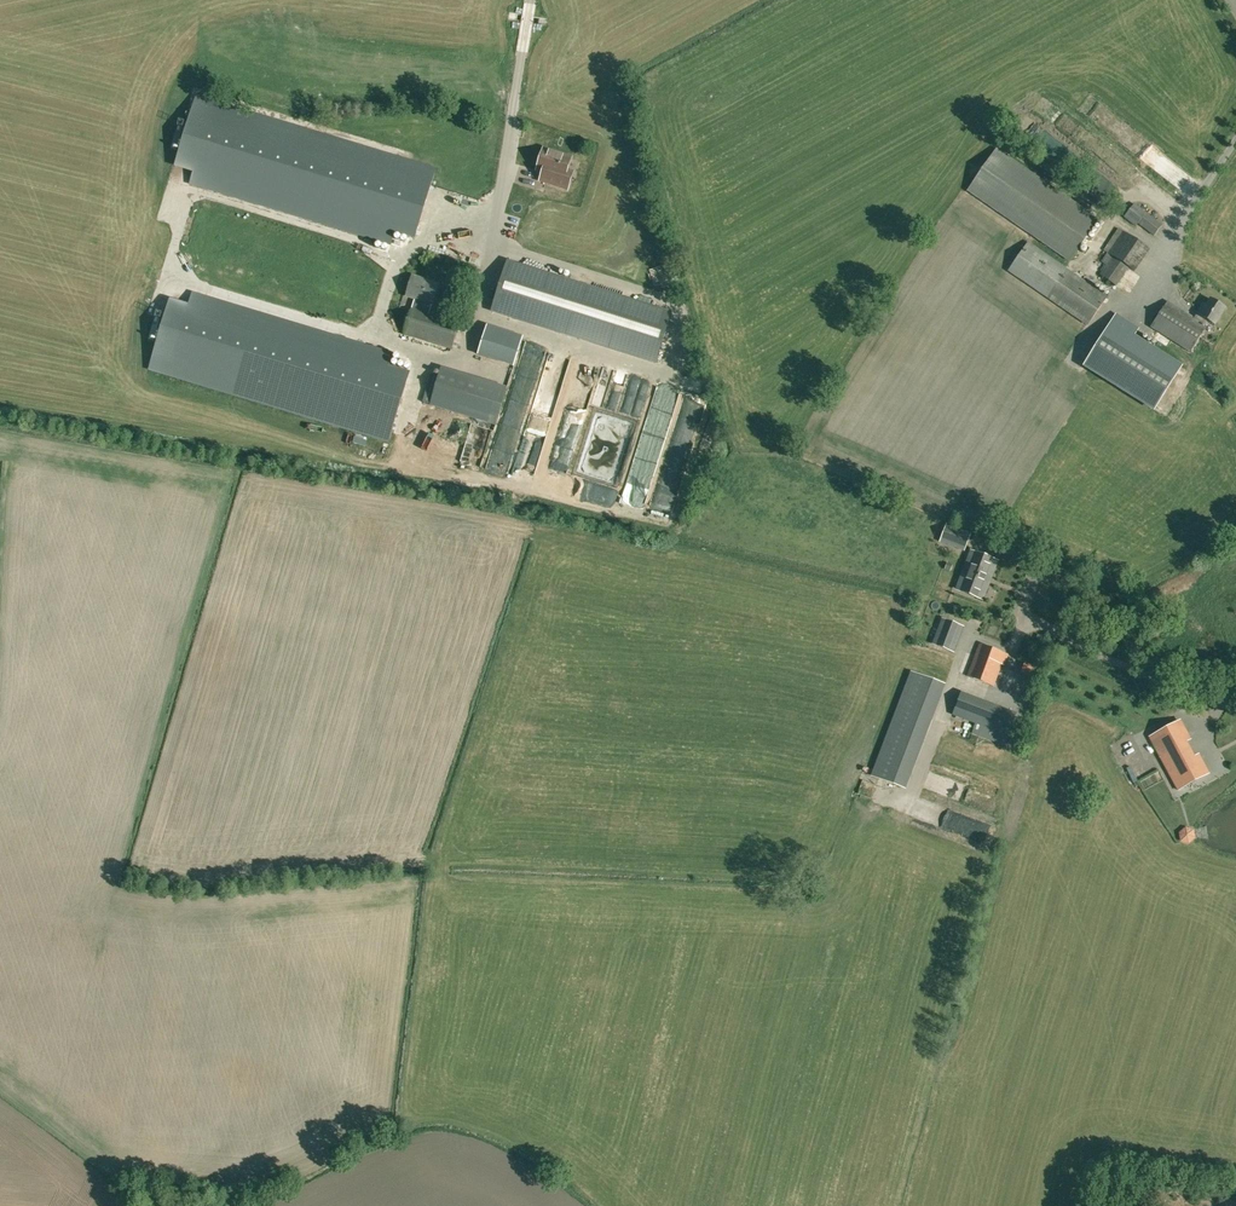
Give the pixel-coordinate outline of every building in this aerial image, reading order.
[(219,111),(198,178),(399,241),(403,229),(423,235),(444,166),(425,160),(205,91),(201,105),(219,111)] [(540,181),(546,183),(567,189),(573,172),(567,170),(571,157),(543,148),(536,170),(542,172),(540,181)] [(995,150),(967,192),(1070,262),(1098,220),(995,150)] [(1135,204),(1129,211),(1124,218),(1136,228),(1137,227),(1138,224),(1154,236),(1162,225),(1147,213),(1135,204)] [(1120,282),(1128,269),(1132,271),(1134,272),(1149,249),(1147,248),(1119,229),(1104,251),(1107,253),(1101,262),(1105,265),(1100,270),(1102,272),(1100,276),(1117,287),(1120,282)] [(1028,242),(1007,272),(1088,327),(1108,297),(1028,242)] [(493,310),(566,333),(581,285),(508,262),(493,310)] [(439,284),(413,276),(407,296),(416,299),(413,308),(422,311),(425,302),(434,304),(439,284)] [(672,313),(581,285),(566,333),(656,363),(672,313)] [(167,354),(162,368),(401,443),(423,373),(403,367),(407,356),(206,293),(185,360),(167,354)] [(1215,325),(1225,308),(1211,299),(1204,310),(1201,308),(1194,318),(1205,325),(1207,320),(1215,325)] [(1205,325),(1194,318),(1168,302),(1151,328),(1191,352),(1206,328),(1203,327),(1205,325)] [(422,311),(413,308),(405,334),(452,349),(460,322),(422,311)] [(1135,336),(1140,328),(1116,313),(1082,367),(1154,411),(1182,365),(1135,336)] [(487,325),(478,355),(513,367),(523,336),(487,325)] [(488,423),(499,384),(442,367),(430,405),(488,423)] [(598,405),(607,407),(613,377),(605,375),(598,405)] [(639,379),(637,386),(642,388),(637,404),(632,403),(629,414),(638,417),(648,382),(639,379)] [(970,535),(945,526),(941,538),(965,547),(970,535)] [(955,590),(984,601),(999,561),(970,550),(955,590)] [(964,628),(941,619),(931,645),(954,653),(964,628)] [(1008,655),(980,644),(967,676),(993,686),(1001,665),(1004,666),(1008,656),(1008,655)] [(945,684),(910,671),(871,776),(906,789),(945,684)] [(961,692),(952,715),(975,724),(984,700),(961,692)] [(1199,753),(1195,755),(1187,741),(1191,739),(1180,719),(1149,736),(1178,790),(1210,773),(1199,753)] [(861,795),(876,800),(881,785),(867,780),(861,795)]
